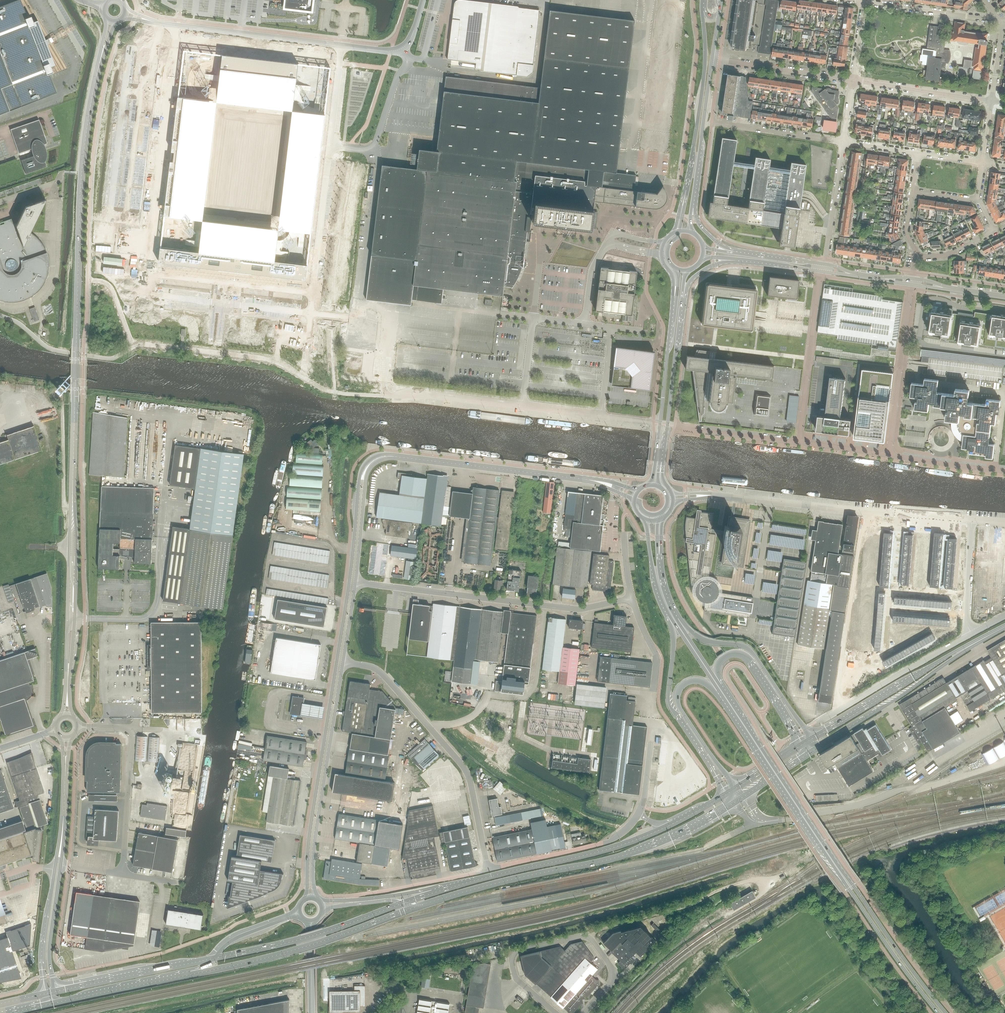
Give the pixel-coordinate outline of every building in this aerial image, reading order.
[(0,7),(0,115),(9,111),(56,93),(49,74),(52,73),(51,68),(47,70),(46,68),(50,67),(55,65),(54,64),(47,45),(50,43),(49,41),(48,39),(45,40),(37,21),(38,21),(37,20),(33,22),(29,24),(28,22),(32,20),(31,17),(27,18),(20,0),(18,0),(0,7)] [(285,8),(312,11),(313,0),(286,0),(285,8)] [(733,48),(732,48),(733,49),(733,50),(735,49),(746,51),(747,48),(749,48),(749,45),(752,45),(752,46),(752,47),(752,48),(753,48),(752,47),(752,46),(752,45),(752,44),(752,43),(752,42),(752,41),(755,41),(756,36),(753,35),(758,3),(755,2),(756,0),(755,1),(754,0),(740,0),(739,4),(739,5),(738,13),(737,22),(736,22),(737,22),(735,31),(735,30),(735,31),(734,39),(734,40),(733,48)] [(954,7),(961,8),(960,9),(967,10),(967,6),(962,5),(962,3),(960,0),(959,0),(958,0),(955,0),(954,4),(954,7)] [(454,6),(447,60),(475,63),(474,69),(482,69),(481,71),(527,76),(532,72),(540,12),(490,6),(490,5),(483,4),(482,5),(462,2),(462,4),(461,7),(454,6)] [(511,288),(512,287),(514,285),(514,284),(515,283),(516,282),(517,280),(518,277),(519,275),(519,274),(520,273),(521,270),(522,268),(522,266),(523,266),(524,266),(525,265),(526,265),(526,263),(526,262),(525,261),(524,261),(524,260),(526,245),(527,232),(530,232),(531,217),(529,217),(530,214),(531,214),(536,173),(585,180),(584,185),(605,188),(605,187),(634,191),(636,175),(616,173),(629,68),(635,21),(550,10),(540,88),(446,76),(440,121),(438,137),(437,151),(419,149),(418,158),(417,169),(382,165),(366,300),(394,303),(400,304),(411,305),(412,300),(441,303),(442,302),(476,306),(478,293),(503,296),(504,286),(512,287),(511,288)] [(950,36),(950,40),(955,41),(955,40),(958,41),(957,43),(960,44),(963,45),(966,45),(968,44),(968,42),(979,44),(978,48),(976,47),(975,48),(976,48),(973,66),(971,66),(972,61),(965,60),(964,67),(964,68),(959,67),(958,76),(966,77),(967,68),(974,69),(974,70),(973,78),(980,79),(980,78),(981,74),(981,72),(977,71),(977,70),(982,71),(982,68),(983,68),(986,45),(987,45),(988,42),(988,41),(988,40),(988,38),(989,34),(988,34),(987,34),(965,31),(965,30),(964,30),(965,24),(963,24),(963,23),(958,22),(957,22),(957,23),(956,22),(955,29),(953,28),(952,35),(950,35),(950,36)] [(921,55),(920,61),(925,62),(925,64),(928,65),(927,73),(926,79),(939,81),(940,74),(940,71),(944,72),(945,65),(946,63),(948,63),(949,61),(950,58),(950,56),(950,53),(950,51),(944,50),(945,41),(944,41),(941,40),(944,25),(939,24),(939,25),(940,25),(939,27),(934,26),(932,41),(928,40),(927,49),(925,48),(924,48),(923,55),(921,55)] [(172,152),(175,152),(173,162),(171,161),(159,262),(274,276),(306,280),(330,68),(184,51),(172,152)] [(741,76),(731,75),(729,74),(726,94),(725,94),(724,102),(725,102),(723,114),(730,115),(729,119),(734,120),(734,116),(751,118),(753,101),(749,101),(746,77),(746,76),(741,75),(741,76)] [(812,87),(811,92),(831,118),(830,121),(827,120),(825,120),(824,129),(826,130),(835,131),(836,131),(838,122),(836,122),(836,121),(838,109),(836,106),(837,105),(838,104),(839,103),(839,102),(839,101),(839,100),(838,99),(839,93),(839,94),(838,94),(837,92),(837,91),(832,90),(831,89),(830,89),(829,88),(828,88),(827,88),(826,89),(823,91),(822,88),(812,87)] [(878,105),(878,110),(877,114),(881,115),(882,108),(886,109),(887,97),(883,97),(883,98),(881,98),(881,100),(881,105),(878,105)] [(886,109),(884,119),(887,119),(889,107),(893,108),(894,101),(894,98),(889,98),(889,99),(887,99),(888,98),(887,97),(886,109)] [(894,101),(893,108),(896,108),(895,116),(899,117),(900,116),(899,116),(900,111),(901,108),(900,108),(899,107),(899,103),(900,103),(900,100),(899,100),(899,99),(894,98),(894,101)] [(900,111),(899,116),(900,116),(904,116),(905,112),(908,112),(908,110),(909,101),(904,100),(903,101),(903,102),(902,111),(900,111)] [(923,113),(925,103),(918,102),(918,107),(917,111),(916,111),(915,113),(914,118),(914,120),(918,121),(919,114),(923,115),(923,113)] [(861,135),(863,117),(863,118),(860,118),(857,118),(856,127),(855,127),(855,130),(856,130),(855,132),(856,132),(856,133),(861,134),(860,135),(861,135)] [(876,131),(876,125),(877,125),(878,125),(879,120),(875,119),(875,122),(876,123),(874,125),(873,125),(871,125),(871,127),(868,126),(866,136),(871,136),(871,135),(872,136),(872,133),(873,130),(876,131)] [(43,145),(47,143),(39,120),(10,129),(18,153),(32,149),(32,151),(33,153),(34,155),(21,160),(25,174),(46,166),(44,161),(45,160),(45,159),(45,158),(46,157),(46,156),(46,155),(46,154),(46,153),(46,152),(45,151),(45,150),(45,149),(46,149),(45,147),(44,147),(43,145)] [(924,127),(921,126),(921,130),(918,130),(918,133),(915,133),(914,143),(916,143),(919,144),(920,140),(919,140),(920,136),(922,136),(924,127)] [(950,138),(949,148),(955,149),(955,146),(957,137),(958,137),(959,133),(955,132),(954,136),(953,136),(953,139),(950,138)] [(971,141),(969,151),(975,152),(976,148),(976,146),(976,147),(976,146),(976,145),(977,136),(972,135),(971,138),(975,138),(974,139),(974,142),(971,141)] [(755,157),(754,164),(734,161),(737,140),(722,138),(713,195),(712,202),(710,202),(707,217),(778,228),(781,228),(779,240),(779,245),(789,246),(794,247),(794,242),(801,200),(801,199),(801,197),(802,193),(802,190),(806,165),(791,162),(790,170),(769,167),(770,159),(755,157)] [(848,176),(848,177),(848,179),(858,181),(858,180),(861,156),(862,153),(853,152),(853,151),(852,151),(852,152),(852,153),(851,153),(851,154),(851,156),(851,157),(852,157),(851,161),(850,160),(850,161),(850,163),(850,164),(850,167),(849,167),(849,168),(849,169),(849,170),(850,170),(849,174),(848,174),(848,175),(848,176)] [(584,185),(585,180),(536,173),(531,214),(534,214),(533,223),(591,230),(593,214),(594,210),(593,210),(594,201),(603,202),(605,188),(584,185)] [(51,174),(41,178),(42,183),(53,179),(51,174)] [(844,204),(844,205),(844,207),(853,208),(858,181),(848,179),(848,180),(848,181),(847,181),(847,182),(847,184),(847,183),(847,184),(847,185),(847,188),(846,188),(846,189),(846,191),(846,192),(846,194),(845,194),(845,195),(845,197),(845,198),(845,202),(844,202),(844,203),(844,204)] [(605,188),(603,202),(629,205),(629,204),(654,207),(655,207),(656,207),(657,207),(658,207),(659,207),(660,206),(661,206),(661,205),(662,204),(663,204),(664,203),(664,202),(665,201),(665,200),(665,199),(665,198),(666,198),(666,197),(666,196),(666,195),(665,194),(665,193),(665,192),(661,188),(663,186),(663,185),(657,193),(634,191),(605,187),(605,188)] [(987,204),(988,204),(997,200),(997,195),(988,194),(988,198),(988,199),(988,200),(987,201),(988,201),(987,204)] [(926,199),(920,198),(917,218),(923,219),(923,216),(920,215),(921,208),(924,209),(923,211),(924,212),(926,199)] [(46,252),(44,247),(41,243),(38,239),(34,235),(29,232),(45,199),(34,203),(33,207),(29,205),(25,206),(17,222),(14,223),(13,223),(11,219),(9,222),(7,221),(7,223),(0,225),(0,301),(4,302),(9,302),(14,302),(19,301),(24,300),(28,298),(32,296),(36,293),(40,289),(43,285),(45,281),(47,276),(48,272),(49,267),(49,262),(48,257),(46,252)] [(997,205),(996,203),(999,201),(998,200),(997,200),(988,204),(987,205),(988,205),(988,206),(989,209),(997,205)] [(1002,203),(1003,206),(1001,207),(1001,206),(998,208),(997,205),(989,209),(991,212),(992,213),(991,213),(992,214),(999,210),(1002,208),(1004,207),(1004,206),(1004,203),(1004,202),(1002,203)] [(972,215),(976,212),(975,211),(976,211),(974,207),(971,207),(971,206),(967,205),(966,214),(968,214),(969,216),(972,215)] [(840,232),(840,233),(840,235),(849,236),(853,209),(853,208),(844,207),(844,208),(844,209),(843,209),(843,210),(843,211),(843,212),(843,216),(842,216),(842,217),(842,219),(842,220),(842,222),(841,222),(841,223),(841,225),(841,226),(841,230),(840,229),(840,230),(840,232)] [(901,210),(884,207),(884,210),(892,211),(891,214),(900,215),(901,211),(900,211),(901,210)] [(992,214),(994,218),(1004,214),(1003,212),(1001,213),(999,210),(992,214)] [(996,222),(1000,220),(1004,219),(1003,218),(1004,218),(1004,216),(1004,215),(1004,210),(1002,211),(1003,212),(1004,214),(994,218),(996,222)] [(884,214),(884,216),(888,216),(888,217),(890,217),(890,220),(890,221),(899,222),(900,218),(900,216),(884,214)] [(975,232),(984,228),(983,226),(977,215),(972,218),(972,219),(976,226),(973,228),(975,232)] [(967,237),(971,234),(968,227),(965,228),(964,227),(962,222),(960,223),(963,229),(967,237)] [(924,227),(916,225),(915,225),(914,229),(915,229),(915,231),(914,230),(914,231),(914,232),(915,231),(917,235),(924,231),(923,230),(924,227)] [(955,225),(953,226),(955,230),(956,232),(954,234),(957,241),(962,239),(955,226),(955,225)] [(957,225),(955,226),(962,239),(967,237),(963,229),(960,231),(957,225)] [(924,231),(917,235),(916,235),(918,238),(919,239),(932,233),(931,231),(927,233),(925,234),(924,231)] [(932,233),(919,239),(919,240),(919,241),(921,244),(922,243),(927,241),(928,240),(927,238),(936,234),(935,232),(932,233)] [(949,232),(946,233),(947,235),(952,244),(953,244),(957,242),(956,242),(953,235),(951,236),(949,232)] [(886,234),(885,236),(889,237),(892,242),(898,239),(900,238),(898,234),(897,233),(888,235),(886,234)] [(946,238),(943,239),(947,246),(947,247),(951,245),(952,244),(947,235),(946,233),(944,234),(946,238)] [(941,234),(938,235),(941,241),(943,244),(945,248),(947,246),(943,239),(941,234)] [(837,245),(836,253),(837,253),(837,254),(841,254),(843,254),(844,243),(844,240),(845,237),(840,236),(839,239),(838,239),(838,242),(842,243),(841,245),(837,245)] [(997,239),(996,240),(1002,253),(1004,253),(1002,247),(1004,246),(1000,237),(997,239)] [(994,240),(991,242),(992,242),(991,242),(992,244),(995,250),(998,249),(1001,254),(1002,253),(996,240),(995,241),(994,240)] [(898,253),(898,247),(903,245),(902,242),(896,245),(896,246),(895,250),(893,262),(896,262),(899,263),(900,263),(902,254),(898,253)] [(987,244),(986,245),(991,255),(991,256),(992,257),(994,256),(992,252),(994,250),(992,245),(990,243),(990,242),(987,244)] [(982,249),(980,251),(981,253),(982,256),(985,255),(988,254),(989,256),(991,256),(991,255),(986,245),(985,245),(981,247),(982,247),(981,247),(982,249)] [(865,257),(867,258),(869,246),(866,246),(866,249),(862,248),(861,257),(865,258),(865,257)] [(888,252),(887,261),(891,262),(891,261),(893,262),(895,250),(892,250),(892,252),(888,252)] [(632,315),(637,274),(637,272),(629,271),(629,273),(608,270),(608,268),(601,267),(600,269),(595,310),(595,311),(596,311),(599,311),(603,312),(603,311),(624,313),(624,314),(631,315),(632,315)] [(799,280),(769,276),(767,295),(797,299),(799,280)] [(757,292),(757,291),(757,290),(757,289),(756,289),(755,289),(732,286),(709,283),(708,283),(707,283),(707,284),(706,284),(706,285),(701,322),(701,323),(701,324),(702,324),(702,325),(703,325),(704,326),(750,331),(751,331),(752,331),(752,330),(753,329),(757,292)] [(872,345),(872,348),(896,352),(898,340),(898,337),(899,334),(903,302),(882,299),(883,296),(853,292),(853,288),(825,284),(818,333),(837,336),(837,340),(872,345)] [(30,309),(34,321),(39,320),(35,307),(30,309)] [(929,332),(942,334),(941,338),(941,339),(958,341),(958,342),(965,343),(965,345),(971,345),(971,344),(978,345),(978,344),(1004,348),(1004,315),(1000,314),(1000,315),(998,315),(992,314),(992,315),(976,313),(975,319),(973,319),(974,316),(973,316),(973,314),(958,312),(958,314),(957,314),(957,316),(951,315),(952,309),(950,309),(947,309),(944,308),(934,307),(933,312),(932,311),(929,332)] [(650,390),(654,352),(641,350),(616,347),(611,385),(650,390)] [(685,368),(685,369),(686,369),(692,370),(694,370),(696,384),(694,384),(697,406),(699,421),(701,421),(704,400),(709,400),(709,401),(710,401),(710,402),(710,403),(711,404),(711,405),(712,406),(713,407),(713,408),(715,409),(716,409),(717,409),(718,409),(719,409),(720,409),(721,408),(722,408),(723,407),(724,406),(725,405),(725,404),(725,403),(732,403),(735,383),(735,378),(736,378),(733,377),(734,375),(742,376),(771,379),(773,379),(772,378),(773,367),(775,367),(775,366),(716,359),(715,359),(714,359),(709,358),(710,351),(709,351),(704,351),(703,351),(703,350),(696,349),(696,350),(698,350),(696,357),(694,356),(687,355),(685,368)] [(920,356),(1004,367),(1004,360),(921,350),(920,356)] [(817,356),(816,362),(839,365),(840,359),(817,356)] [(1004,367),(929,358),(928,363),(928,364),(928,368),(928,369),(927,374),(981,381),(1002,384),(1004,367)] [(854,438),(885,442),(894,373),(863,369),(854,438)] [(846,379),(830,377),(826,417),(818,416),(817,431),(850,435),(851,420),(841,418),(846,379)] [(912,383),(910,396),(916,397),(918,398),(918,402),(915,402),(914,409),(928,411),(929,403),(934,404),(934,406),(946,407),(949,408),(949,413),(946,412),(946,418),(945,419),(952,420),(958,421),(958,423),(958,424),(958,425),(958,426),(959,427),(959,428),(959,429),(960,430),(961,431),(961,432),(962,433),(963,433),(963,434),(964,434),(963,441),(962,448),(969,449),(970,449),(969,453),(974,454),(986,455),(985,457),(993,458),(995,444),(989,444),(990,437),(992,424),(996,424),(997,413),(999,413),(1000,406),(1001,400),(997,400),(987,399),(986,404),(968,402),(969,396),(970,390),(956,388),(955,394),(937,392),(938,386),(938,383),(939,380),(925,378),(924,384),(912,383)] [(9,401),(6,392),(0,391),(0,404),(9,401)] [(771,396),(756,394),(754,415),(768,417),(771,396)] [(791,396),(788,422),(793,422),(796,422),(799,397),(796,396),(795,396),(793,396),(791,396)] [(125,476),(128,414),(93,412),(90,475),(103,475),(125,476)] [(0,440),(0,463),(15,459),(14,457),(43,449),(35,422),(7,430),(10,438),(0,440)] [(311,439),(305,444),(311,452),(320,453),(320,448),(315,448),(314,447),(316,446),(318,444),(315,439),(312,441),(311,439)] [(175,445),(170,485),(195,489),(190,529),(173,526),(163,599),(223,607),(244,454),(175,445)] [(322,465),(323,454),(297,452),(296,463),(322,465)] [(324,465),(293,463),(292,474),(323,477),(324,465)] [(412,476),(412,474),(398,472),(397,479),(401,479),(399,495),(380,492),(379,492),(378,501),(376,517),(421,523),(427,478),(412,476)] [(446,486),(448,476),(428,474),(421,523),(441,526),(441,524),(446,486)] [(290,486),(322,488),(323,477),(290,475),(290,486)] [(721,483),(749,487),(749,479),(722,476),(721,483)] [(550,513),(554,483),(547,482),(543,512),(550,513)] [(100,529),(98,568),(119,569),(120,555),(127,557),(128,556),(135,557),(134,563),(151,564),(154,514),(154,488),(102,486),(100,529)] [(322,489),(287,486),(287,497),(321,500),(322,489)] [(446,486),(441,524),(446,525),(447,517),(450,516),(453,491),(451,491),(451,487),(446,486)] [(453,491),(450,516),(468,518),(464,547),(462,562),(464,562),(490,565),(492,547),(495,525),(498,525),(499,517),(496,517),(499,491),(479,488),(477,486),(475,488),(473,487),(473,489),(471,491),(473,493),(453,491)] [(495,547),(507,549),(508,547),(514,497),(512,496),(512,492),(502,491),(499,517),(498,525),(495,547)] [(571,537),(570,548),(600,551),(600,550),(600,544),(601,544),(601,543),(600,543),(601,537),(602,537),(602,536),(601,536),(602,529),(603,525),(599,525),(600,520),(600,515),(601,515),(600,515),(601,510),(601,506),(602,506),(602,505),(601,505),(602,501),(602,496),(603,496),(603,495),(590,494),(590,492),(586,492),(586,493),(568,491),(563,530),(566,531),(565,537),(571,537)] [(321,500),(287,498),(286,509),(320,512),(321,500)] [(710,533),(711,529),(713,514),(701,512),(700,512),(700,511),(697,511),(696,518),(686,517),(685,521),(685,524),(685,525),(685,527),(685,529),(685,531),(686,538),(687,538),(686,541),(687,547),(688,559),(691,588),(695,588),(695,589),(695,590),(695,591),(695,592),(695,593),(695,594),(696,595),(696,596),(697,597),(697,598),(698,598),(698,599),(699,599),(699,600),(700,600),(701,601),(702,601),(703,602),(704,602),(705,602),(704,611),(750,618),(753,598),(719,592),(719,591),(719,590),(719,589),(719,588),(718,588),(718,587),(718,586),(718,585),(717,585),(717,584),(716,583),(716,582),(715,582),(715,581),(714,581),(713,580),(712,580),(712,579),(711,579),(710,579),(709,579),(709,578),(712,558),(715,534),(710,533)] [(858,517),(852,516),(848,516),(842,550),(843,550),(842,554),(841,554),(838,554),(841,534),(842,525),(818,521),(817,530),(812,530),(810,540),(815,540),(810,571),(812,571),(810,581),(807,580),(797,644),(823,648),(833,584),(837,585),(836,586),(849,588),(849,587),(848,587),(853,556),(854,556),(853,556),(854,551),(852,551),(858,517)] [(715,532),(727,534),(723,562),(734,564),(743,565),(749,522),(733,520),(733,518),(732,518),(731,518),(730,519),(729,519),(728,531),(711,529),(710,533),(715,534),(715,532)] [(385,526),(384,529),(386,529),(386,535),(408,538),(409,530),(412,530),(413,524),(410,523),(382,519),(382,520),(384,526),(385,526)] [(998,539),(1003,540),(1004,526),(980,524),(979,540),(981,540),(981,550),(989,550),(990,542),(998,542),(998,539)] [(880,579),(880,586),(889,587),(889,579),(890,572),(890,568),(891,564),(891,560),(891,557),(892,549),(892,541),(893,534),(884,533),(883,541),(883,548),(882,556),(882,560),(882,563),(881,567),(881,571),(880,579)] [(931,578),(930,586),(939,587),(940,579),(940,571),(941,568),(941,564),(941,560),(942,556),(942,548),(943,541),(943,534),(934,533),(934,540),(933,548),(933,555),(932,559),(932,563),(932,567),(931,571),(931,578)] [(777,543),(804,548),(806,538),(792,535),(791,536),(787,535),(786,538),(785,537),(785,539),(782,538),(782,541),(781,540),(780,542),(778,542),(777,543)] [(902,577),(901,584),(909,585),(910,578),(910,571),(911,564),(911,556),(912,549),(912,542),(913,535),(905,535),(904,542),(904,549),(903,556),(903,563),(902,570),(902,577)] [(946,581),(945,588),(953,588),(954,581),(954,574),(955,567),(955,560),(956,553),(956,546),(957,539),(949,538),(949,545),(948,552),(947,559),(947,567),(946,574),(946,581)] [(392,547),(391,556),(409,558),(415,559),(416,559),(417,549),(412,548),(402,547),(392,546),(392,547)] [(553,584),(554,584),(565,585),(565,588),(563,588),(562,597),(574,598),(576,589),(574,589),(574,586),(587,588),(591,551),(591,550),(558,546),(558,547),(557,547),(553,584)] [(592,590),(610,592),(613,561),(608,561),(609,556),(593,554),(589,584),(593,584),(592,590)] [(408,563),(406,565),(404,579),(412,580),(415,559),(409,558),(408,563)] [(806,562),(801,561),(784,559),(784,558),(782,570),(772,634),(795,637),(806,562)] [(509,569),(506,590),(518,591),(521,571),(509,569)] [(42,606),(46,604),(46,607),(52,607),(52,595),(51,596),(51,587),(46,574),(33,578),(42,606)] [(527,587),(526,593),(527,593),(536,594),(537,588),(538,577),(539,577),(539,576),(528,575),(528,576),(527,587),(526,587),(527,587)] [(501,586),(502,580),(500,580),(500,577),(497,577),(497,580),(495,579),(494,588),(499,589),(500,585),(501,586)] [(33,578),(16,584),(23,607),(24,607),(26,613),(32,610),(33,610),(34,609),(34,608),(34,607),(39,606),(39,607),(42,606),(33,578)] [(764,580),(763,590),(777,591),(777,589),(766,587),(766,584),(771,584),(772,581),(764,580)] [(847,588),(837,587),(834,607),(836,607),(835,609),(840,610),(841,608),(844,608),(847,588)] [(875,647),(874,650),(881,650),(881,647),(882,638),(882,632),(882,629),(883,623),(884,614),(884,611),(885,602),(885,596),(885,593),(879,593),(879,596),(878,602),(878,611),(877,614),(877,623),(876,629),(876,632),(875,638),(875,647)] [(895,597),(894,603),(897,603),(906,604),(912,605),(915,605),(921,605),(930,606),(933,606),(942,607),(948,608),(951,608),(952,602),(949,601),(943,601),(934,600),(931,600),(922,599),(916,599),(913,598),(907,598),(898,597),(895,597)] [(278,599),(275,619),(324,627),(327,607),(278,599)] [(482,609),(458,607),(433,604),(433,606),(429,606),(429,605),(418,604),(418,602),(416,601),(413,601),(413,603),(409,633),(408,639),(429,641),(427,657),(452,660),(454,660),(452,681),(472,684),(475,659),(476,659),(497,662),(501,632),(508,633),(502,682),(496,681),(495,691),(501,692),(523,694),(524,684),(528,685),(536,616),(510,613),(482,609)] [(832,695),(845,613),(832,611),(819,693),(818,701),(831,703),(832,695)] [(613,625),(625,626),(626,616),(614,615),(613,625)] [(893,615),(893,621),(896,621),(905,622),(911,622),(914,623),(920,623),(929,624),(932,624),(941,625),(947,625),(950,626),(951,619),(947,619),(941,619),(932,618),(929,618),(920,617),(914,616),(911,616),(905,616),(896,615),(893,615)] [(562,647),(566,619),(548,617),(542,669),(559,671),(562,647)] [(583,621),(582,621),(570,620),(569,628),(582,629),(583,621)] [(148,645),(148,664),(148,670),(151,670),(151,703),(171,703),(171,712),(167,712),(167,713),(202,712),(201,622),(151,622),(151,623),(151,624),(151,645),(148,645)] [(277,625),(273,624),(263,623),(262,630),(272,631),(276,631),(277,625)] [(625,626),(613,625),(594,623),(591,647),(631,652),(634,627),(625,626)] [(885,660),(882,661),(885,667),(888,665),(896,661),(901,658),(904,656),(909,653),(917,649),(920,647),(927,643),(933,640),(935,639),(932,633),(930,635),(924,638),(916,642),(914,643),(906,648),(901,651),(898,652),(893,655),(885,660)] [(305,678),(315,680),(318,666),(319,666),(320,659),(319,659),(321,645),(311,643),(276,638),(271,672),(305,678)] [(958,676),(959,676),(959,677),(962,681),(962,682),(962,681),(965,686),(964,686),(965,686),(968,691),(961,695),(971,711),(1004,690),(1004,640),(988,650),(988,651),(992,657),(985,661),(984,660),(980,663),(966,671),(965,669),(961,672),(962,674),(958,676)] [(575,685),(579,649),(562,647),(558,683),(575,685)] [(30,686),(28,681),(33,680),(32,678),(35,677),(28,659),(38,656),(35,648),(27,651),(26,651),(0,660),(0,719),(5,735),(10,733),(33,725),(24,698),(33,695),(30,686)] [(652,663),(600,656),(597,681),(610,683),(649,687),(652,663)] [(589,675),(578,674),(577,681),(588,683),(589,675)] [(948,682),(946,683),(956,698),(961,695),(968,691),(965,686),(964,686),(965,686),(962,681),(962,682),(962,681),(959,677),(959,676),(948,683),(948,682)] [(902,703),(899,705),(900,707),(911,724),(912,727),(909,729),(919,744),(922,742),(928,752),(933,749),(960,732),(945,707),(957,700),(956,698),(946,683),(944,679),(943,678),(902,703)] [(396,707),(382,691),(369,689),(370,684),(350,681),(345,711),(345,713),(342,731),(352,733),(390,739),(396,707)] [(605,688),(577,685),(575,702),(603,705),(605,688)] [(633,725),(632,725),(623,724),(624,715),(632,716),(632,715),(633,701),(635,701),(626,700),(626,696),(627,696),(627,695),(625,695),(612,693),(610,693),(612,694),(601,790),(599,789),(599,790),(639,794),(637,794),(643,743),(645,727),(647,727),(633,725)] [(290,713),(301,715),(303,701),(304,698),(293,696),(292,700),(290,713)] [(308,706),(301,705),(299,717),(306,718),(311,719),(315,720),(320,721),(321,721),(323,709),(322,709),(317,708),(313,707),(308,706)] [(882,754),(891,749),(885,739),(876,724),(867,730),(867,728),(864,730),(863,728),(820,754),(820,756),(828,767),(835,763),(849,786),(873,771),(867,761),(881,752),(882,754)] [(390,739),(352,733),(350,749),(349,748),(345,773),(347,774),(371,777),(373,778),(385,780),(389,755),(388,755),(390,739)] [(305,750),(306,749),(307,742),(267,735),(265,748),(306,754),(306,750),(305,750)] [(135,760),(146,761),(148,737),(136,736),(135,760)] [(158,762),(160,737),(149,737),(147,761),(158,762)] [(422,771),(439,756),(425,739),(407,755),(421,770),(422,771)] [(86,770),(86,772),(86,773),(88,773),(88,779),(87,779),(87,792),(89,792),(89,794),(95,794),(95,800),(116,801),(116,795),(103,794),(103,792),(120,792),(121,744),(115,744),(100,743),(97,744),(94,745),(92,747),(90,749),(88,752),(88,755),(88,767),(86,767),(86,770)] [(303,767),(304,760),(304,758),(305,758),(306,754),(265,748),(263,760),(303,767)] [(31,754),(7,762),(18,797),(20,801),(17,802),(27,831),(35,828),(37,827),(48,823),(38,794),(44,793),(31,754)] [(590,759),(590,760),(584,759),(584,757),(582,757),(582,758),(578,758),(578,757),(553,754),(552,762),(551,761),(550,765),(552,765),(551,767),(552,767),(589,772),(591,759),(590,759)] [(291,775),(291,776),(288,776),(289,768),(270,765),(268,776),(263,811),(268,812),(266,821),(293,826),(301,781),(294,780),(295,775),(291,775)] [(14,808),(1,770),(0,770),(0,813),(14,808)] [(347,775),(345,775),(335,773),(332,791),(342,793),(392,801),(394,783),(373,779),(370,779),(347,775)] [(507,787),(500,781),(493,788),(500,794),(507,787)] [(499,807),(497,798),(489,800),(492,816),(502,814),(500,807),(499,807)] [(165,820),(167,806),(150,803),(150,805),(142,804),(140,816),(165,820)] [(436,874),(435,869),(440,868),(434,837),(439,836),(433,806),(409,810),(407,821),(408,821),(402,858),(407,859),(410,873),(409,874),(410,878),(411,879),(412,879),(412,880),(413,879),(429,876),(428,874),(431,873),(431,875),(436,874)] [(543,816),(542,808),(494,817),(496,827),(524,822),(523,819),(543,816)] [(89,836),(88,844),(98,844),(98,839),(117,841),(119,811),(95,809),(94,832),(87,831),(87,836),(89,836)] [(378,820),(339,814),(338,817),(337,827),(336,833),(335,838),(335,839),(359,843),(356,861),(371,864),(371,863),(378,820)] [(497,862),(552,851),(565,848),(560,824),(555,825),(553,818),(530,823),(532,829),(492,837),(497,862)] [(403,824),(378,820),(371,863),(387,866),(388,860),(390,848),(399,849),(403,824)] [(166,827),(165,834),(185,837),(186,830),(166,827)] [(451,871),(471,867),(475,866),(468,827),(443,832),(439,833),(441,842),(445,842),(451,871)] [(4,868),(6,868),(6,864),(31,855),(32,854),(32,860),(38,861),(42,830),(35,829),(35,828),(27,831),(23,832),(0,840),(0,870),(4,868)] [(139,832),(136,848),(156,852),(156,848),(158,836),(156,835),(139,832)] [(585,834),(581,835),(581,832),(571,834),(572,837),(573,844),(586,842),(585,834)] [(240,834),(237,856),(262,860),(271,862),(275,840),(240,834)] [(156,852),(153,868),(172,872),(176,852),(178,839),(158,836),(156,848),(156,852)] [(133,861),(133,865),(138,866),(146,867),(150,868),(153,868),(156,852),(136,848),(133,861)] [(229,895),(227,908),(267,893),(267,892),(274,890),(274,889),(275,889),(276,888),(277,887),(278,887),(278,886),(279,886),(279,885),(280,884),(280,883),(280,882),(281,882),(281,881),(281,880),(281,879),(282,879),(282,874),(283,874),(260,870),(262,860),(237,856),(232,855),(228,880),(232,881),(230,896),(229,895)] [(379,880),(366,879),(365,879),(365,876),(361,876),(361,879),(360,879),(362,864),(356,863),(332,859),(331,862),(326,861),(323,878),(329,879),(329,878),(332,879),(331,880),(359,884),(379,885),(379,881),(379,880)] [(752,891),(730,903),(730,904),(732,907),(733,909),(734,910),(755,897),(754,895),(752,891)] [(76,892),(69,934),(86,937),(84,949),(99,951),(100,951),(101,952),(133,946),(137,918),(139,901),(109,897),(107,896),(104,896),(92,894),(76,892)] [(166,924),(181,927),(184,927),(201,930),(203,914),(168,909),(166,924)] [(21,977),(12,951),(30,945),(31,923),(6,932),(7,937),(0,939),(0,982),(21,977)] [(653,927),(660,934),(662,932),(656,926),(653,923),(651,925),(653,927)] [(613,933),(603,943),(609,949),(612,951),(611,952),(612,953),(614,955),(616,957),(620,961),(618,963),(624,969),(631,962),(632,963),(635,960),(631,956),(633,955),(636,952),(640,957),(656,941),(640,925),(621,930),(621,931),(613,933)] [(545,991),(551,996),(550,997),(563,1008),(563,1007),(564,1007),(568,1011),(568,1012),(571,1012),(574,1012),(574,1011),(580,1003),(583,1003),(582,999),(585,999),(584,997),(588,996),(588,994),(597,985),(599,985),(599,980),(596,980),(591,976),(597,969),(598,969),(590,962),(594,958),(582,941),(571,944),(565,951),(560,947),(520,956),(525,975),(535,984),(536,984),(545,991)] [(491,964),(484,963),(473,965),(465,1012),(478,1012),(479,1007),(483,1008),(491,964)] [(428,988),(430,979),(422,978),(421,986),(428,988)] [(998,995),(1004,988),(1004,985),(1002,982),(999,985),(997,983),(995,984),(995,985),(993,988),(994,989),(993,990),(998,995)] [(342,1012),(360,1011),(360,1007),(365,1006),(365,986),(354,986),(354,991),(329,991),(330,1012),(342,1012)] [(404,1001),(395,999),(394,1002),(397,1003),(395,1012),(402,1012),(404,1001)] [(449,1004),(419,999),(417,1012),(448,1012),(449,1004)] [(277,1002),(237,1009),(237,1012),(289,1012),(289,1000),(277,1002)]
